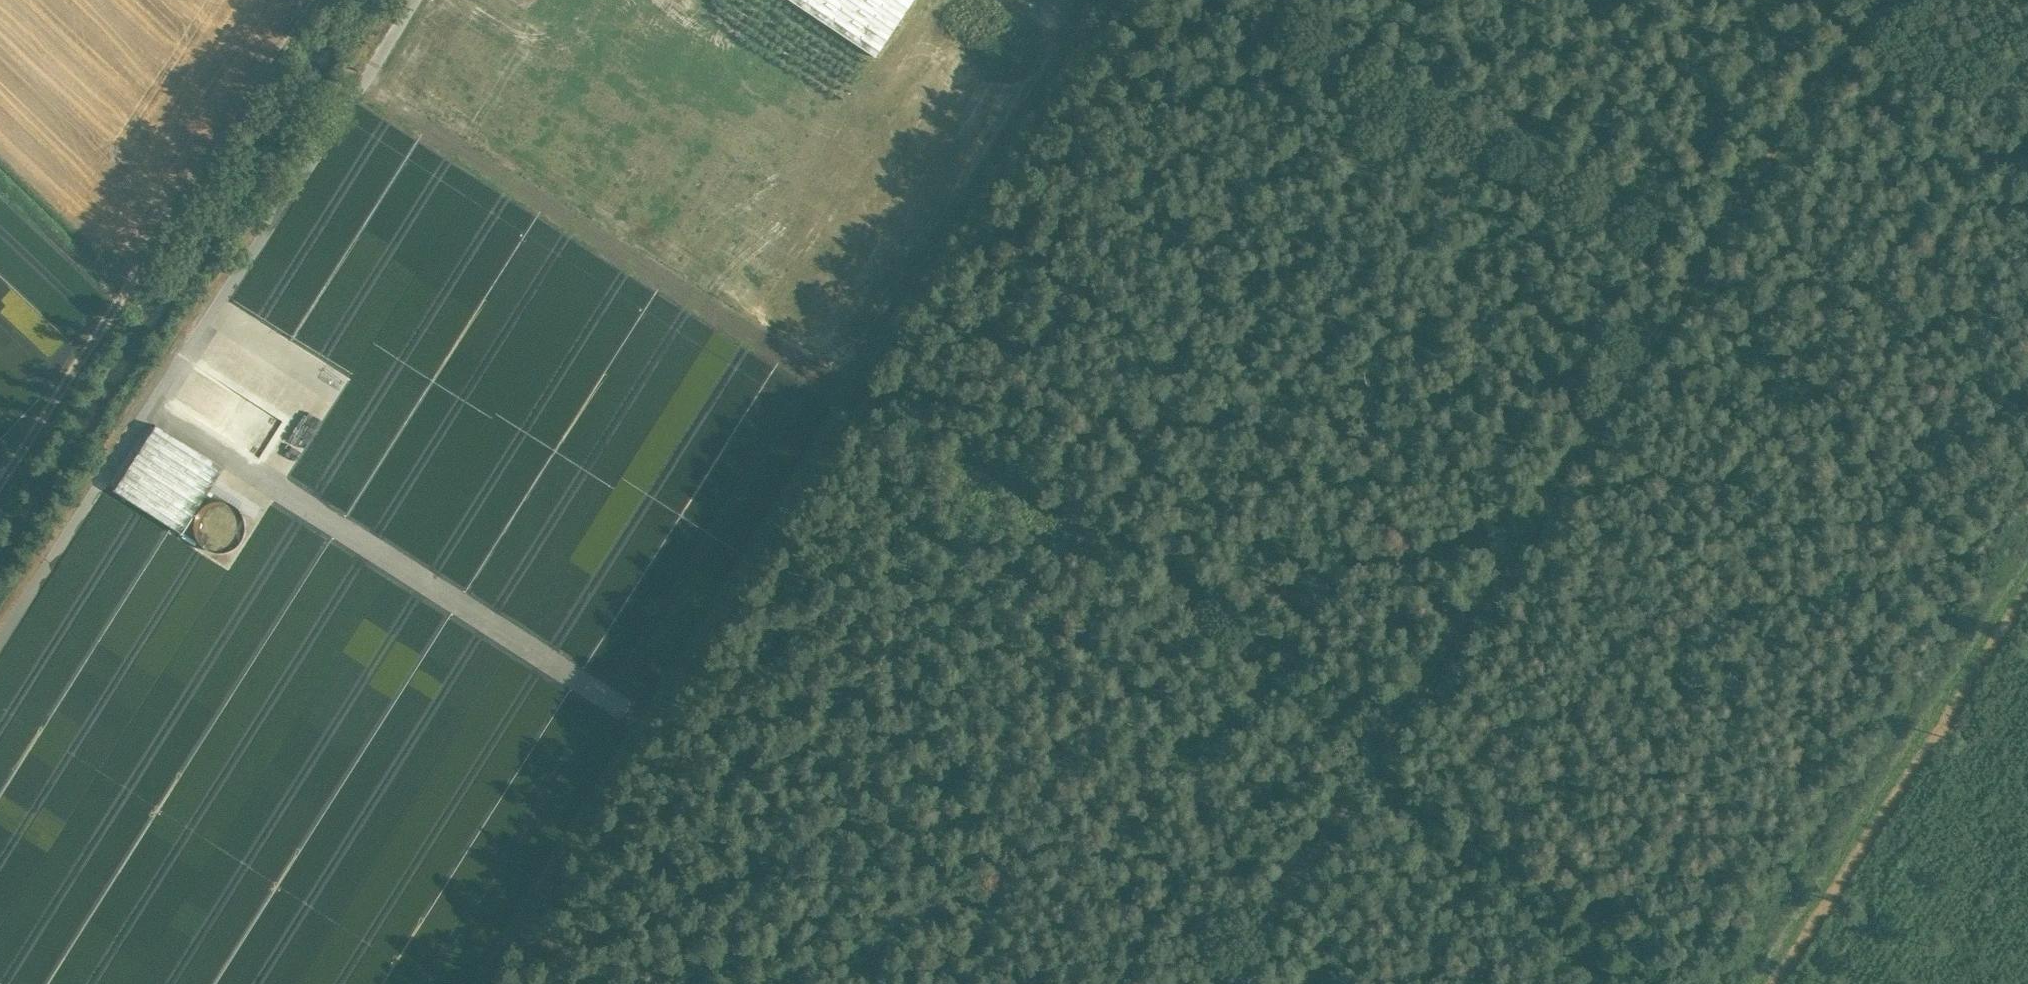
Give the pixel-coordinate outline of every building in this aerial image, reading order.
[(182,533),(224,464),(154,422),(112,492),(182,533)] [(210,489),(253,514),(264,495),(221,470),(210,489)]
